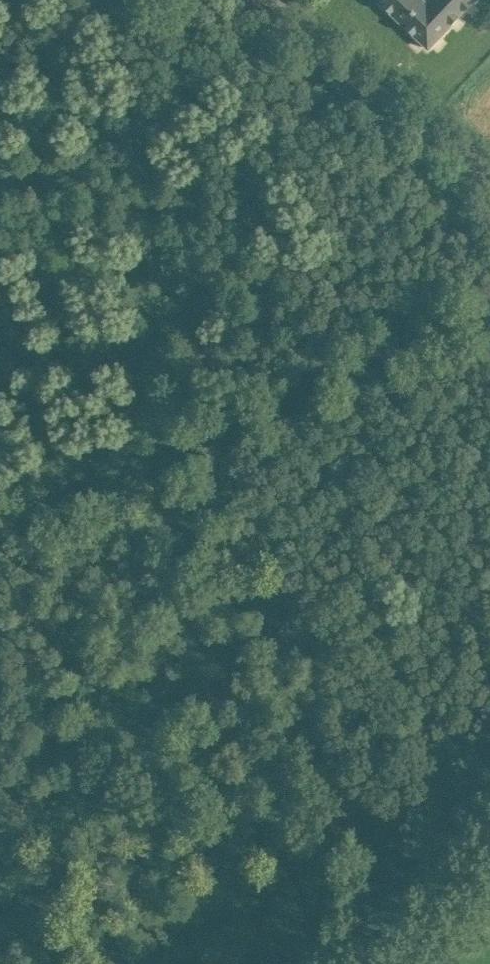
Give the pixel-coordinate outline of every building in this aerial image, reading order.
[(474,0),(429,0),(427,3),(424,0),(383,0),(380,2),(428,48),(474,0)]
